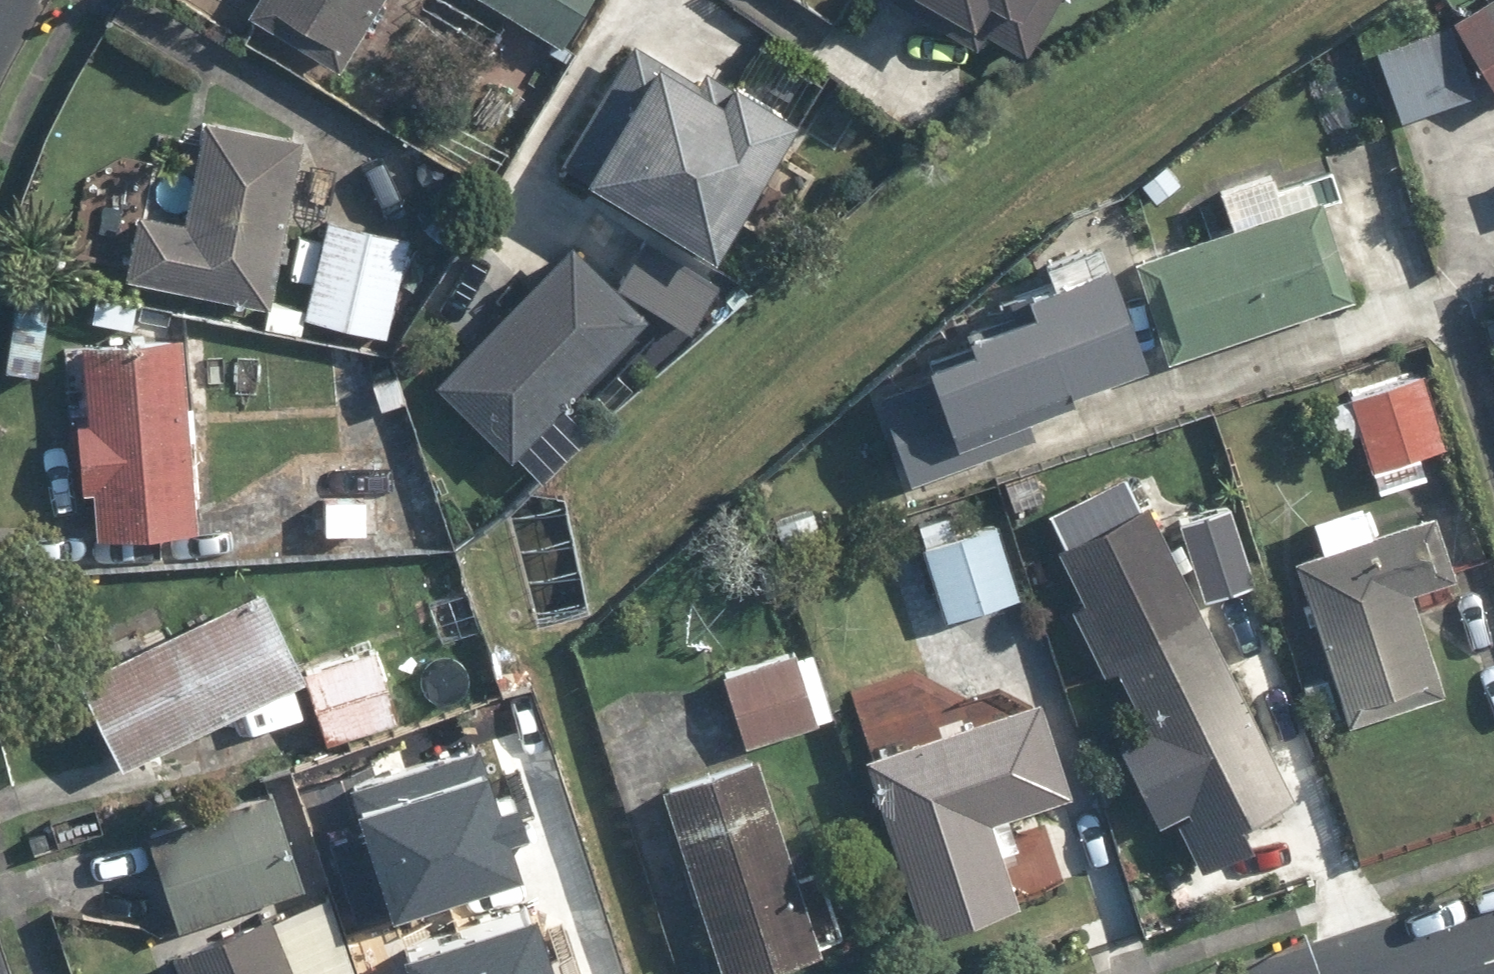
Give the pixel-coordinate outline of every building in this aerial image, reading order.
[(248,15),(343,71),(385,0),(257,0),(248,15)] [(558,46),(589,0),(489,0),(558,46)] [(973,44),(996,4),(1018,17),(1028,0),(896,0),(973,44)] [(1454,21),(1493,86),(1493,0),(1489,0),(1454,21)] [(1453,28),(1375,51),(1395,119),(1473,96),(1453,28)] [(709,74),(701,87),(631,45),(562,160),(716,252),(766,167),(797,117),(740,83),(736,90),(709,74)] [(299,140),(204,124),(195,184),(144,176),(127,278),(272,302),(299,140)] [(1174,356),(1352,300),(1323,207),(1350,199),(1342,174),(1223,212),(1227,228),(1142,254),(1174,356)] [(408,235),(327,218),(307,317),(388,334),(408,235)] [(719,287),(645,236),(612,284),(687,335),(719,287)] [(652,327),(571,243),(437,371),(518,455),(652,327)] [(1075,389),(1145,362),(1107,259),(1018,292),(1025,309),(924,346),(935,376),(879,397),(912,485),(984,458),(975,436),(1079,398),(1075,389)] [(185,338),(62,345),(67,425),(89,424),(95,534),(197,528),(190,412),(224,410),(220,336),(185,338)] [(391,343),(346,344),(348,402),(394,400),(391,343)] [(1345,394),(1378,491),(1423,476),(1416,457),(1446,448),(1419,369),(1345,394)] [(379,467),(305,469),(308,538),(381,536),(379,467)] [(1044,517),(1149,727),(1121,741),(1159,818),(1175,810),(1203,866),(1251,842),(1240,820),(1293,793),(1134,473),(1044,517)] [(1223,497),(1176,513),(1209,608),(1256,592),(1223,497)] [(1317,518),(1328,553),(1298,562),(1346,721),(1443,692),(1412,590),(1454,578),(1437,520),(1375,538),(1371,540),(1360,505),(1317,518)] [(1003,525),(926,547),(947,622),(1025,600),(1003,525)] [(301,679),(305,677),(262,587),(97,667),(142,761),(301,679)] [(401,720),(376,649),(305,674),(331,745),(401,720)] [(800,651),(726,677),(750,745),(824,719),(800,651)] [(1021,844),(1013,817),(1071,799),(1042,702),(863,757),(888,840),(918,937),(1022,905),(1005,849),(1021,844)] [(319,783),(382,973),(559,973),(479,731),(319,783)] [(665,787),(725,973),(749,973),(820,951),(758,757),(665,787)] [(278,788),(131,847),(181,973),(353,973),(278,788)]
